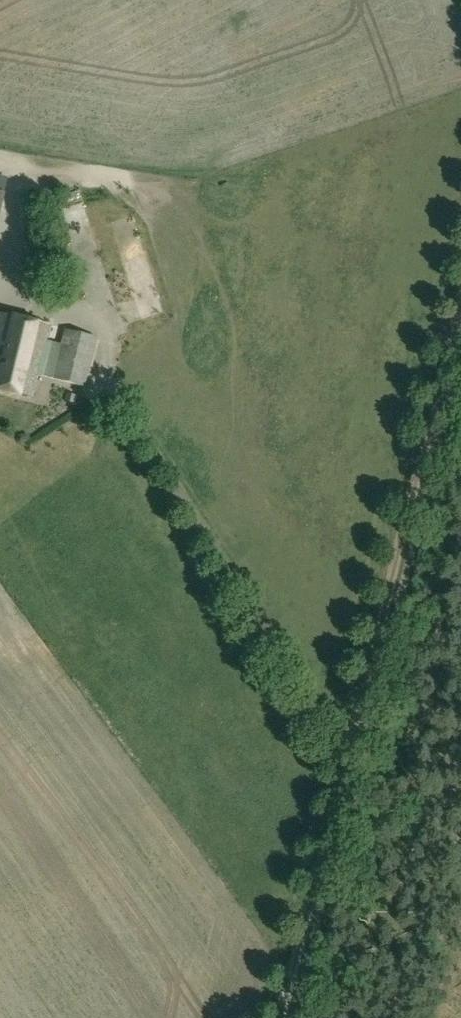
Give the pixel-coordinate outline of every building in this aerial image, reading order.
[(65,200),(69,214),(85,209),(81,196),(65,200)] [(97,338),(2,314),(0,320),(0,390),(32,398),(38,375),(54,379),(85,387),(97,338)]
